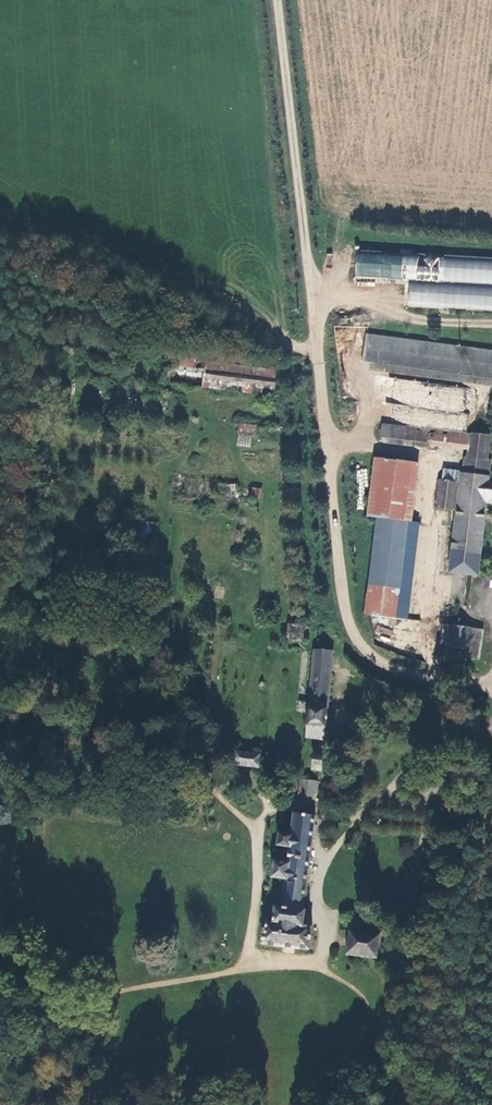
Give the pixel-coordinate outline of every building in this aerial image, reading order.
[(491,310),(491,259),(356,251),(355,277),(409,280),(408,306),(491,310)] [(361,331),(358,359),(491,375),(491,347),(361,331)] [(276,372),(206,361),(206,358),(167,352),(163,380),(273,396),(276,372)] [(278,438),(279,426),(236,420),(234,433),(278,438)] [(462,446),(463,431),(380,421),(379,436),(462,446)] [(463,431),(462,446),(461,454),(464,455),(462,469),(456,469),(441,467),(440,478),(437,478),(435,506),(458,509),(452,573),(480,577),(488,501),(491,502),(491,470),(491,464),(491,458),(490,458),(491,442),(491,432),(490,432),(490,435),(463,431)] [(379,515),(412,519),(418,459),(371,454),(365,513),(379,515)] [(461,454),(457,454),(456,469),(462,469),(464,455),(461,454)] [(236,485),(219,482),(217,493),(234,495),(236,485)] [(268,493),(259,491),(257,501),(266,502),(268,493)] [(419,520),(412,519),(379,515),(369,610),(409,615),(419,520)] [(391,636),(392,629),(376,625),(375,633),(391,636)] [(306,628),(290,627),(289,636),(305,638),(306,628)] [(458,650),(460,628),(450,627),(448,658),(462,659),(461,657),(460,656),(460,654),(461,650),(458,650)] [(475,630),(460,628),(458,650),(461,650),(460,654),(460,656),(461,657),(462,659),(466,660),(468,658),(470,656),(470,655),(470,652),(473,653),(475,630)] [(483,631),(475,630),(473,653),(470,652),(470,655),(470,656),(468,658),(466,660),(480,661),(483,631)] [(315,651),(306,741),(325,743),(335,654),(315,651)] [(321,774),(324,755),(315,754),(313,773),(321,774)] [(235,769),(260,772),(261,759),(236,756),(235,769)] [(315,809),(318,785),(300,782),(298,806),(315,809)] [(302,913),(314,819),(293,817),(290,836),(278,834),(276,847),(288,849),(286,866),(274,865),(272,880),(284,882),(281,911),(274,910),(272,923),(263,922),(260,949),(307,955),(311,930),(302,929),(304,914),(302,913)] [(348,934),(346,959),(376,962),(379,938),(348,934)]
